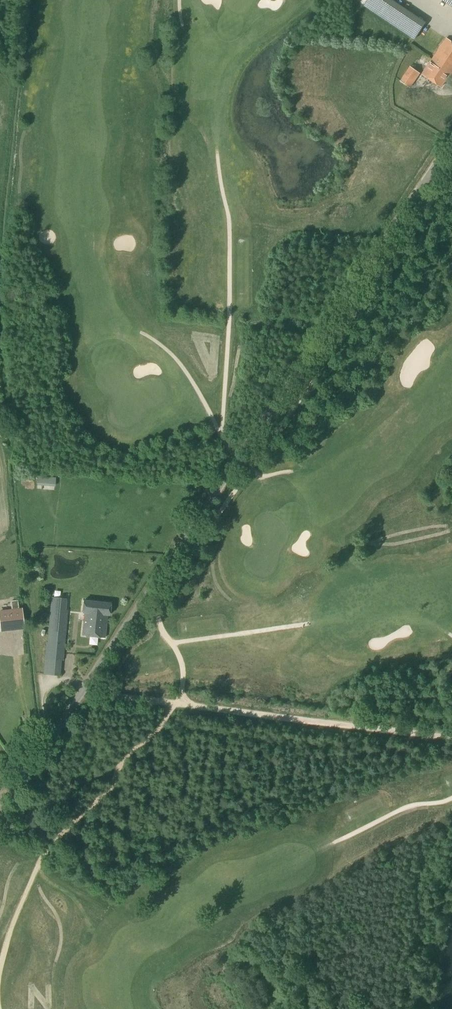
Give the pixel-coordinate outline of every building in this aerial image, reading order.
[(382,0),(367,0),(363,6),(414,39),(422,26),(382,0)] [(446,38),(422,74),(441,87),(450,75),(451,76),(451,42),(446,38)] [(410,88),(420,74),(410,67),(400,81),(410,88)] [(56,478),(44,477),(43,486),(55,487),(56,478)] [(46,641),(44,675),(61,677),(70,595),(53,594),(47,641),(46,641)] [(109,615),(110,603),(83,600),(82,613),(84,614),(82,635),(105,638),(107,615),(109,615)] [(22,608),(0,610),(0,630),(0,632),(24,629),(22,608)] [(8,730),(11,724),(0,719),(0,727),(8,730)]
